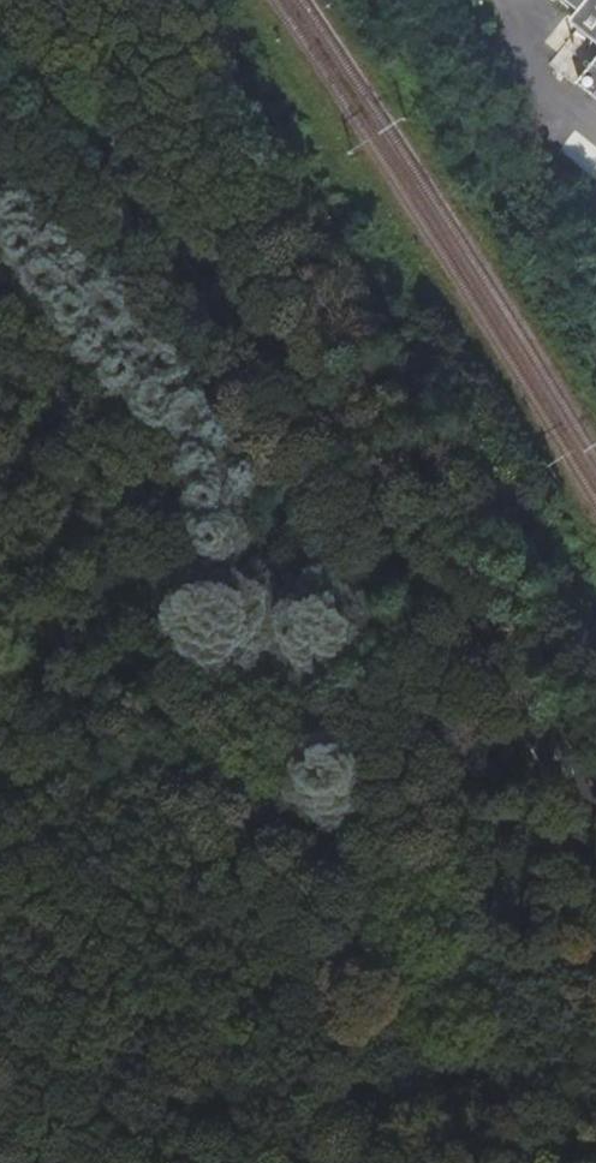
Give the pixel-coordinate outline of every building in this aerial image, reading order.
[(581,13),(573,24),(595,42),(595,0),(565,0),(581,13)] [(581,78),(595,90),(595,59),(581,78)]
